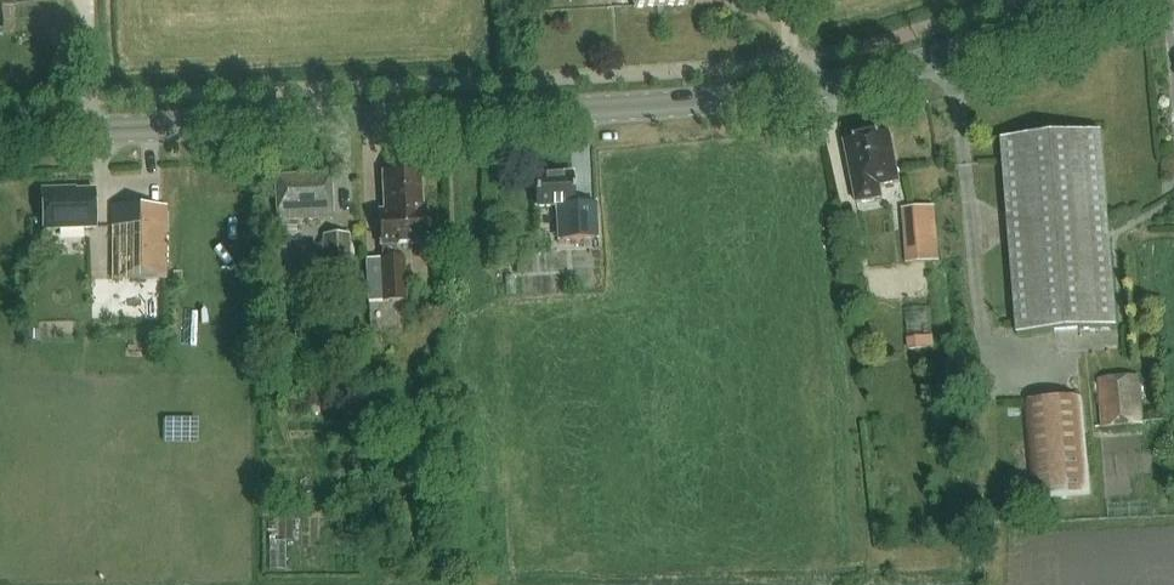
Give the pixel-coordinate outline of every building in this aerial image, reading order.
[(634,9),(688,6),(688,0),(633,0),(634,9)] [(1018,335),(1117,327),(1101,131),(1002,139),(1018,335)] [(900,183),(890,133),(844,142),(857,204),(883,199),(880,187),(900,183)] [(427,244),(425,209),(422,209),(420,172),(384,174),(386,211),(379,211),(381,246),(427,244)] [(596,204),(575,205),(573,174),(534,175),(536,208),(557,207),(558,242),(598,240),(596,204)] [(333,218),(331,175),(276,178),(277,221),(333,218)] [(44,231),(96,229),(95,190),(62,191),(62,189),(42,190),(44,231)] [(112,280),(166,280),(167,207),(112,206),(112,280)] [(939,261),(936,228),(903,231),(906,264),(939,261)] [(350,271),(349,234),(324,235),(325,272),(350,271)] [(404,258),(364,261),(366,284),(378,284),(379,303),(406,301),(404,258)] [(28,331),(29,341),(40,341),(40,331),(28,331)] [(917,338),(918,349),(935,348),(934,337),(917,338)] [(1138,376),(1099,379),(1103,428),(1142,425),(1138,376)] [(317,406),(316,389),(300,389),(301,406),(317,406)] [(1023,401),(1032,500),(1090,495),(1082,396),(1023,401)] [(185,439),(186,419),(171,419),(170,438),(185,439)]
